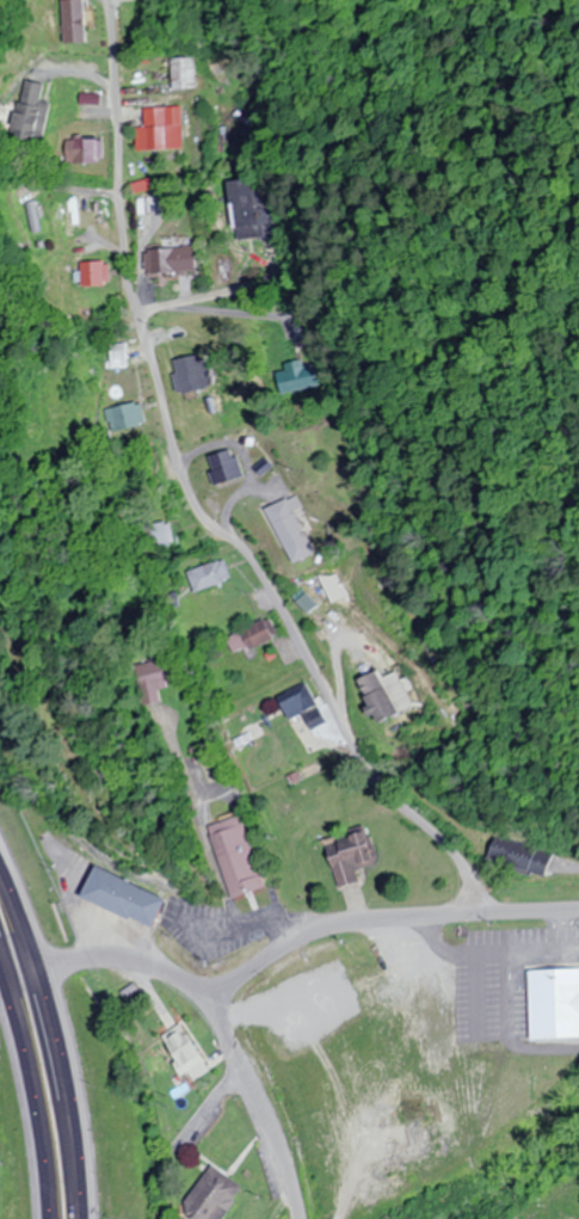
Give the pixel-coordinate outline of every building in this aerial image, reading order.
[(62,45),(85,44),(83,0),(60,0),(62,45)] [(166,59),(168,91),(189,90),(187,58),(166,59)] [(39,102),(42,85),(19,81),(9,141),(42,147),(49,103),(39,102)] [(179,107),(143,109),(143,127),(135,128),(136,150),(180,149),(179,107)] [(66,163),(102,163),(102,140),(66,140),(66,163)] [(269,189),(256,190),(254,178),(227,181),(231,229),(237,228),(238,242),(274,238),(269,189)] [(197,272),(193,244),(146,250),(149,278),(197,272)] [(109,284),(109,261),(82,261),(82,284),(109,284)] [(128,367),(128,343),(109,343),(109,367),(128,367)] [(176,391),(208,388),(204,355),(173,358),(176,391)] [(322,383),(318,359),(273,367),(278,391),(322,383)] [(139,400),(107,411),(114,432),(146,422),(139,400)] [(214,484),(240,476),(232,447),(206,455),(214,484)] [(262,508),(289,563),(311,552),(290,511),(297,507),(291,494),(262,508)] [(169,521),(148,526),(153,549),(174,545),(169,521)] [(187,572),(195,593),(229,579),(221,558),(187,572)] [(234,656),(276,637),(267,618),(225,637),(234,656)] [(134,666),(144,706),(161,702),(158,688),(178,683),(172,657),(134,666)] [(277,698),(289,719),(315,704),(303,683),(277,698)] [(393,714),(380,687),(360,696),(373,723),(393,714)] [(218,845),(221,844),(218,833),(248,823),(273,897),(239,909),(218,845)] [(339,887),(360,881),(357,869),(377,863),(369,833),(327,844),(339,887)] [(483,859),(539,877),(547,853),(490,835),(483,859)] [(164,938),(178,911),(104,876),(90,909),(138,931),(140,929),(164,938)] [(529,970),(532,1040),(578,1038),(578,968),(529,970)] [(211,1071),(184,1029),(165,1041),(192,1083),(211,1071)] [(214,1165),(182,1211),(194,1218),(225,1218),(247,1188),(214,1165)]
